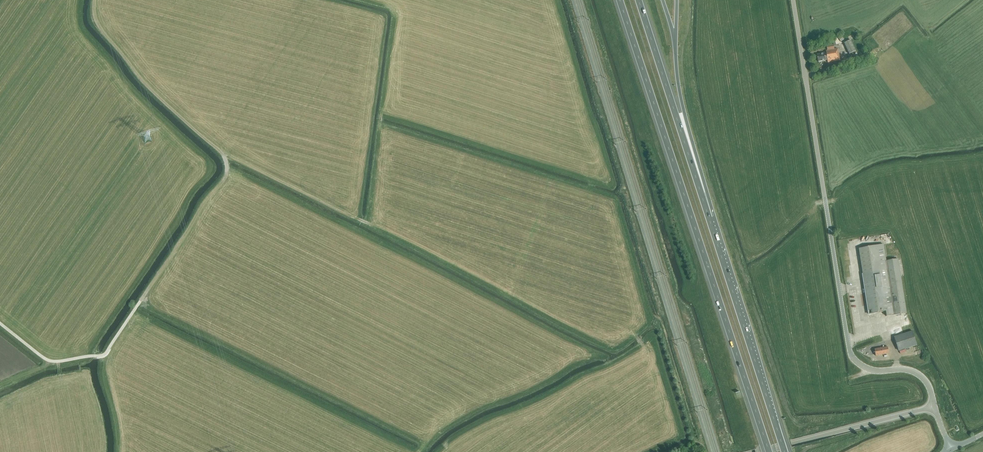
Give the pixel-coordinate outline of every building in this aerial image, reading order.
[(849,54),(856,51),(851,40),(844,43),(849,54)] [(834,45),(833,45),(827,46),(827,50),(826,50),(826,54),(825,55),(824,53),(821,54),(817,55),(818,62),(826,60),(827,60),(828,62),(840,60),(839,52),(838,52),(838,48),(834,49),(834,46),(834,45)] [(886,261),(884,245),(859,249),(866,297),(865,297),(865,300),(867,300),(869,314),(886,311),(886,316),(907,313),(898,259),(886,261)] [(899,351),(917,345),(912,331),(894,337),(899,351)] [(876,356),(889,353),(888,347),(875,349),(876,356)]
